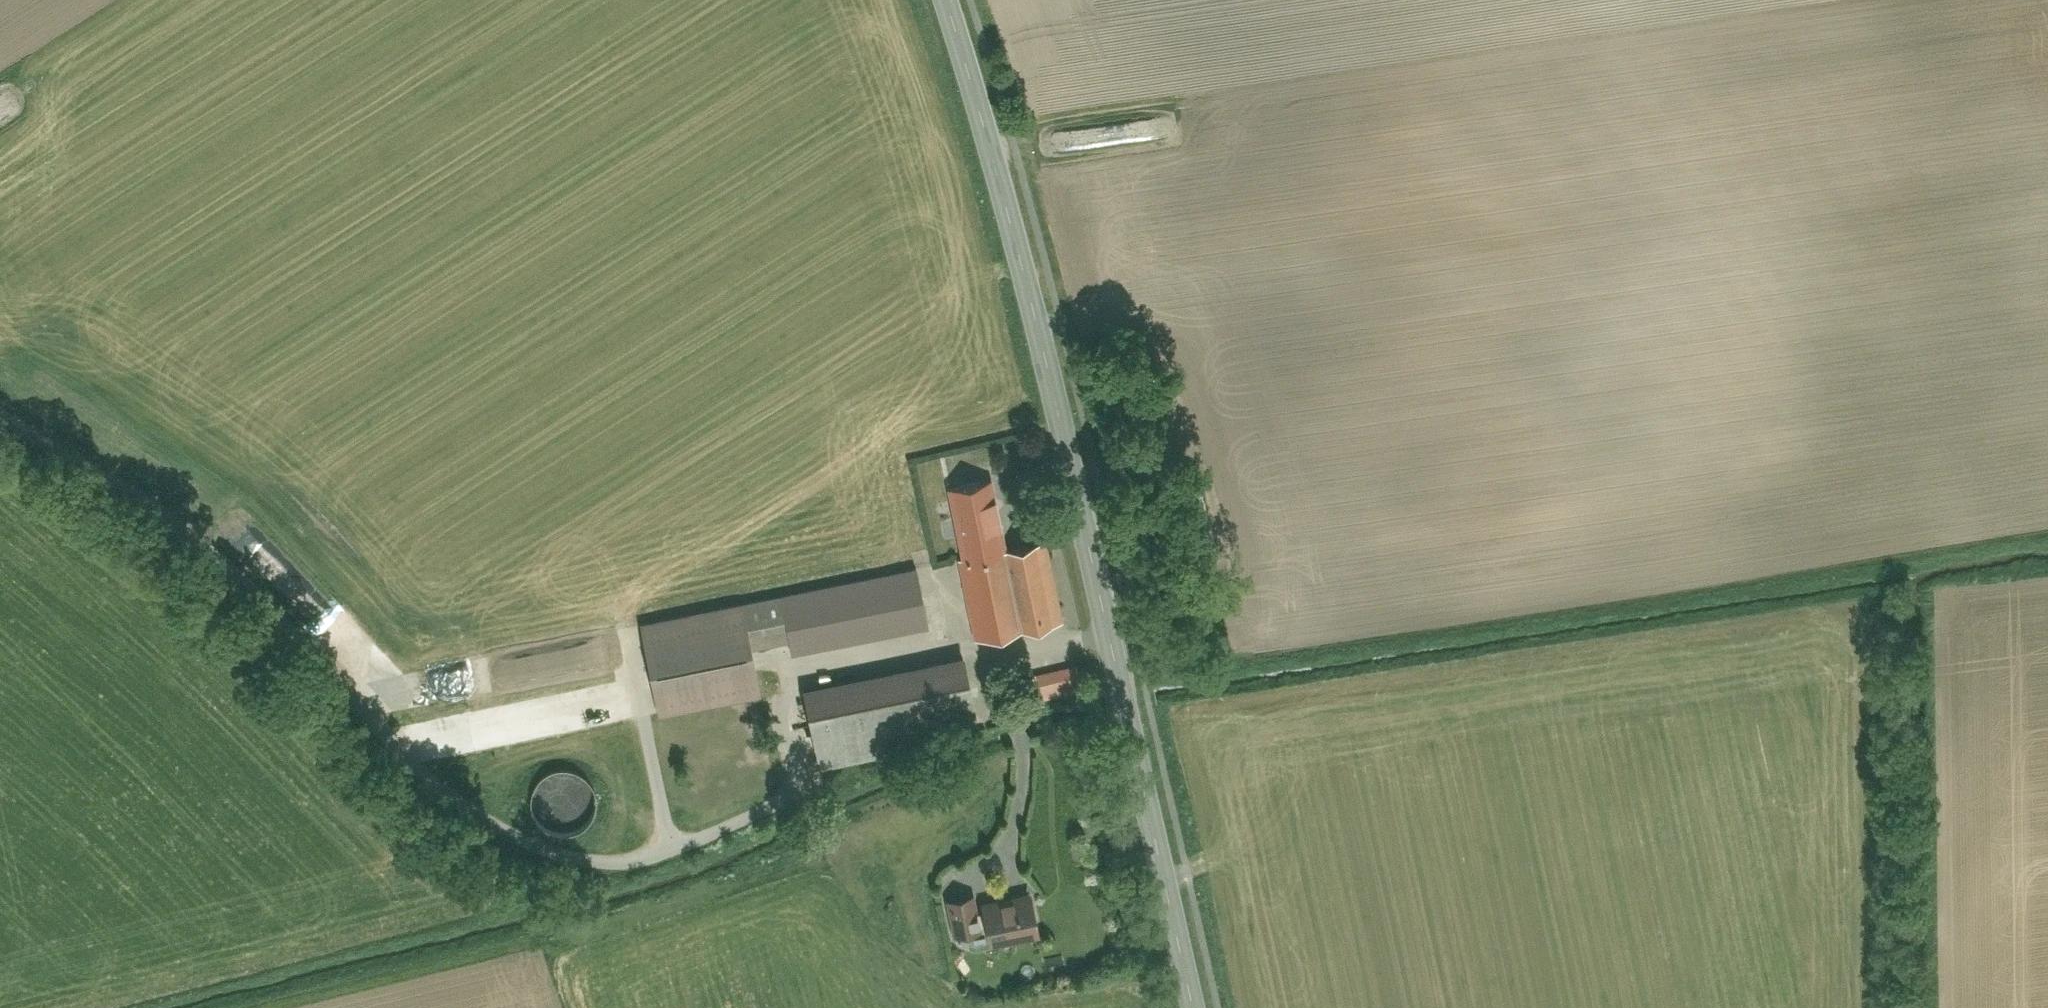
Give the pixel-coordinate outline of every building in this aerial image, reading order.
[(949,492),(974,638),(1027,629),(1014,551),(1003,483),(949,492)] [(1014,551),(1027,629),(1070,622),(1057,544),(1014,551)] [(935,629),(925,571),(651,619),(667,711),(768,693),(762,659),(935,629)] [(812,687),(829,766),(991,731),(974,652),(812,687)] [(1042,663),(1048,696),(1086,689),(1080,657),(1042,663)] [(537,794),(541,815),(552,827),(574,832),(594,822),(604,805),(602,786),(592,773),(576,765),(555,769),(541,782),(537,794)] [(988,900),(999,947),(1055,935),(1045,888),(988,900)] [(949,903),(955,939),(984,935),(979,899),(949,903)]
